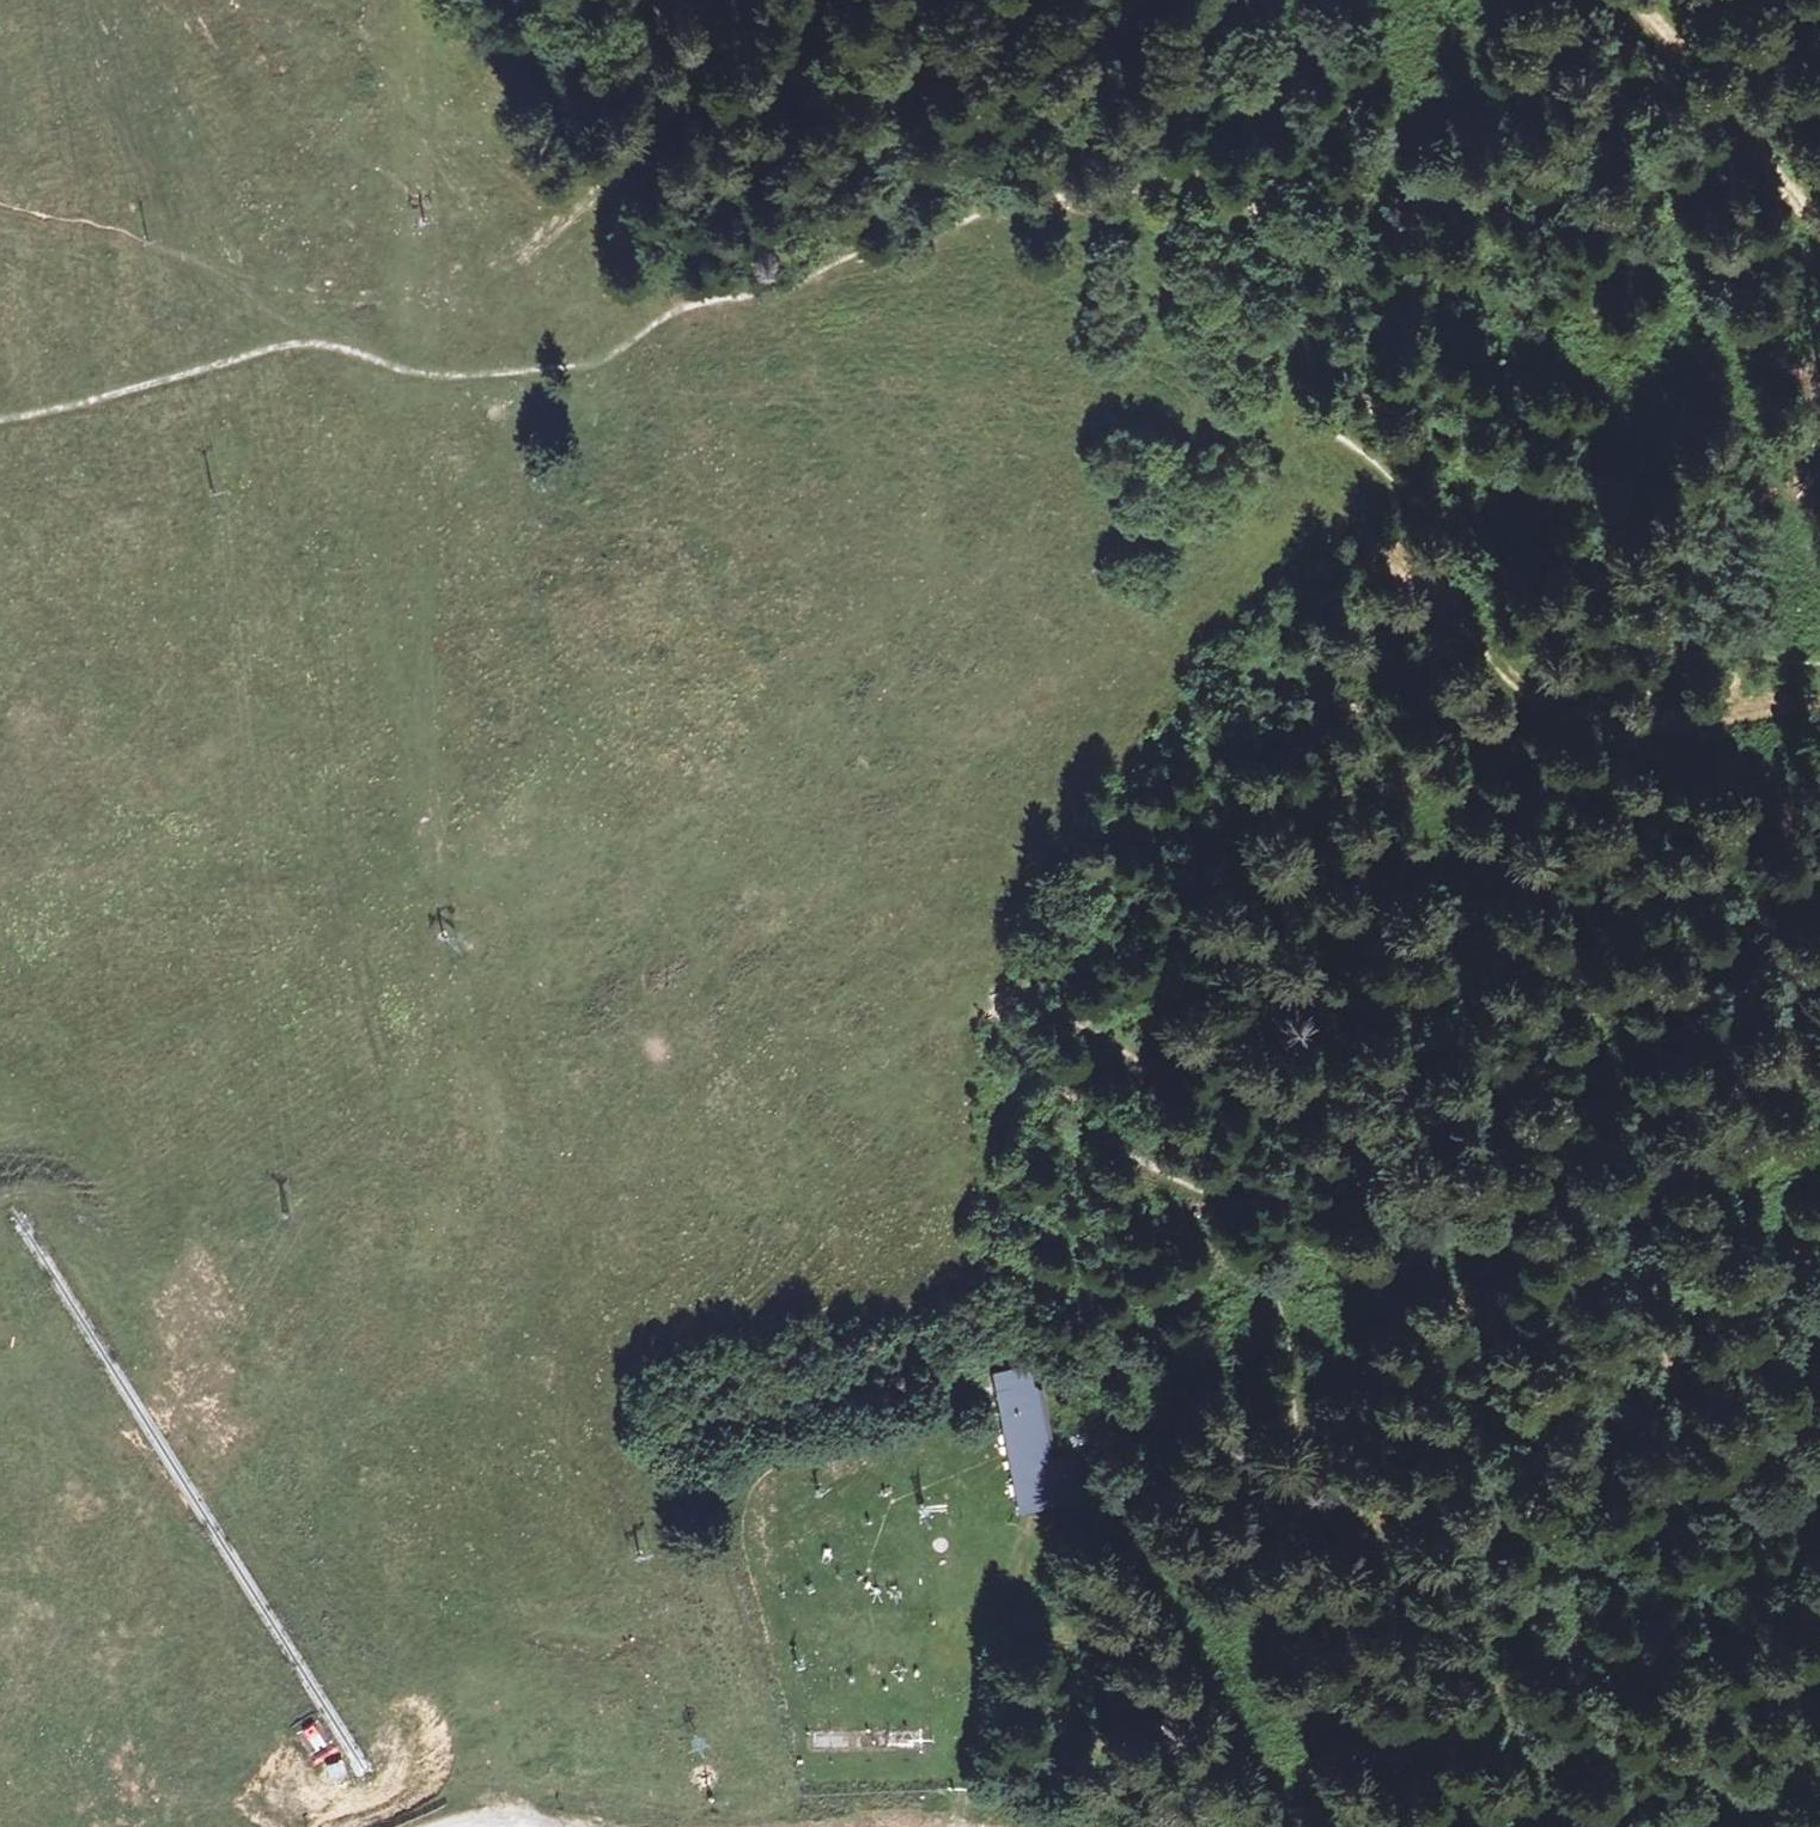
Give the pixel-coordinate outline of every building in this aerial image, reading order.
[(976,1354),(980,1371),(1021,1363),(1019,1345),(976,1354)] [(1006,1490),(1050,1475),(1037,1424),(1021,1363),(980,1371),(1006,1490)] [(1048,1422),(1037,1424),(1050,1475),(1059,1471),(1048,1422)]
